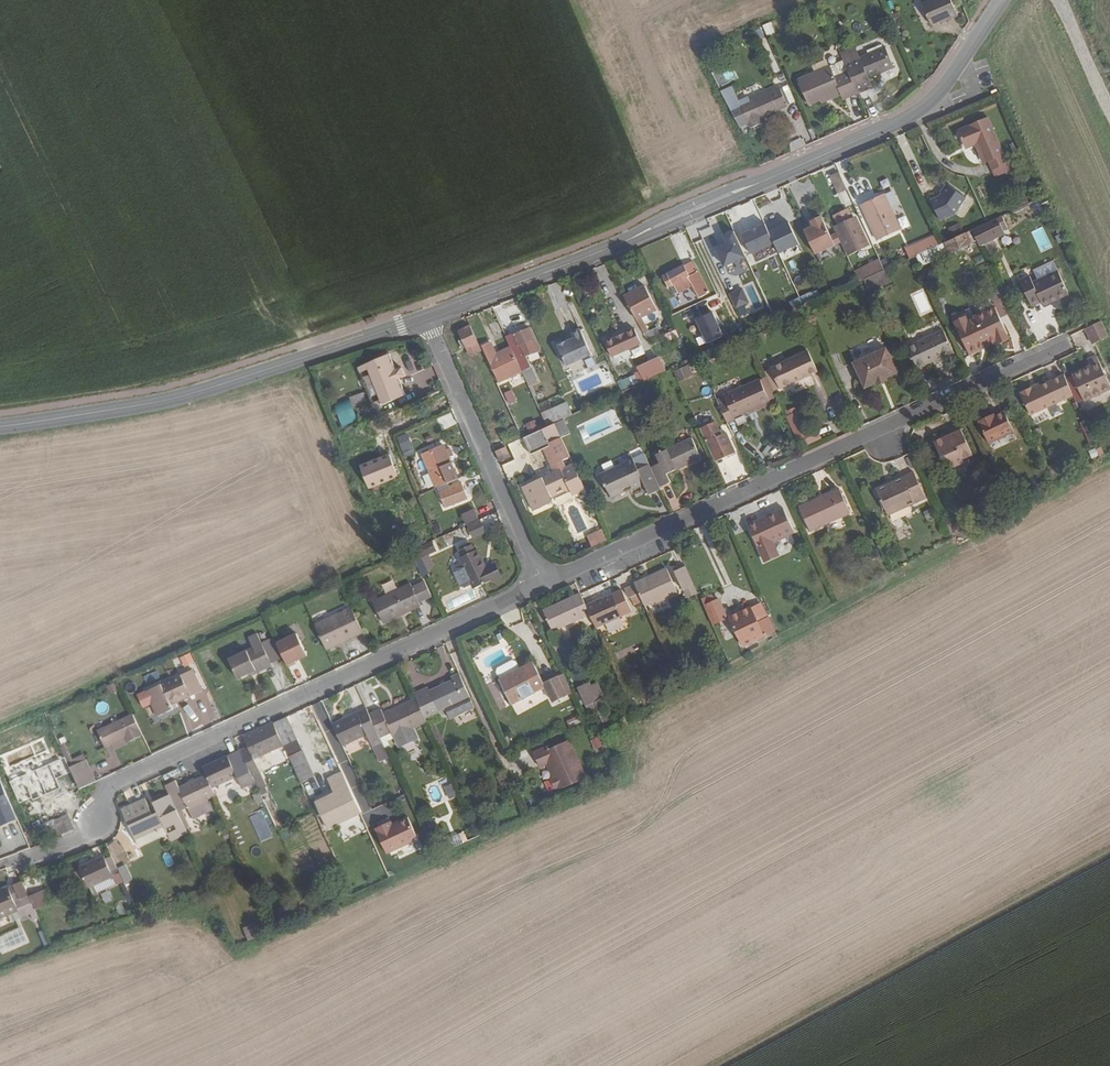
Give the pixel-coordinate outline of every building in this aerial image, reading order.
[(922,4),(931,25),(940,21),(941,23),(957,16),(951,0),(932,0),(922,4)] [(773,30),(769,22),(763,25),(767,33),(773,30)] [(761,29),(754,32),(757,40),(764,36),(761,29)] [(845,64),(858,93),(873,87),(869,77),(894,67),(885,47),(860,58),(860,57),(845,64)] [(845,64),(844,60),(798,80),(809,105),(821,100),(822,102),(842,94),(844,99),(858,93),(845,64)] [(728,109),(737,105),(729,87),(720,91),(728,109)] [(754,119),(760,116),(784,105),(776,88),(737,105),(745,123),(748,128),(757,124),(754,119)] [(745,123),(737,105),(728,109),(736,127),(745,123)] [(754,119),(757,124),(763,122),(760,116),(754,119)] [(1008,163),(988,118),(959,130),(966,147),(975,143),(984,162),(990,160),(993,169),(1008,163)] [(788,141),(790,150),(803,148),(801,139),(788,141)] [(840,173),(832,177),(840,192),(847,188),(840,173)] [(954,213),(965,197),(946,184),(940,192),(942,193),(939,196),(930,200),(939,220),(954,213)] [(884,194),(866,202),(872,216),(867,219),(877,240),(900,229),(884,194)] [(861,204),(867,219),(872,216),(866,202),(861,204)] [(900,228),(907,226),(904,216),(897,217),(900,228)] [(814,226),(805,230),(812,246),(816,254),(841,242),(837,233),(831,236),(822,217),(812,222),(814,226)] [(841,230),(837,232),(837,233),(841,242),(846,251),(847,250),(849,254),(866,246),(863,240),(865,239),(858,223),(856,224),(853,218),(838,224),(841,230)] [(994,225),(992,220),(972,229),(977,240),(980,246),(1005,233),(1000,222),(994,225)] [(778,230),(770,233),(774,243),(779,253),(799,244),(789,222),(777,228),(778,230)] [(959,223),(949,228),(952,236),(963,231),(959,223)] [(751,254),(774,243),(770,233),(769,232),(765,224),(742,235),(751,254)] [(977,240),(972,229),(939,244),(922,252),(916,255),(921,265),(977,240)] [(724,266),(746,256),(734,231),(724,236),(728,243),(716,248),(724,266)] [(939,244),(935,236),(918,244),(920,247),(922,252),(939,244)] [(922,252),(920,247),(914,250),(916,255),(922,252)] [(864,279),(885,269),(880,260),(856,271),(860,281),(864,279)] [(709,292),(693,261),(664,276),(669,287),(674,284),(678,292),(693,284),(700,297),(709,292)] [(870,290),(890,281),(885,269),(864,279),(870,290)] [(1058,270),(1032,282),(1030,276),(1020,280),(1031,305),(1041,301),(1043,305),(1068,293),(1058,270)] [(625,296),(637,319),(657,309),(645,286),(625,296)] [(734,308),(742,304),(736,291),(728,295),(734,308)] [(796,311),(804,307),(799,297),(792,301),(796,311)] [(806,306),(810,304),(806,297),(802,299),(805,307),(806,306)] [(994,300),(955,317),(956,320),(972,354),(1010,336),(997,306),(994,300)] [(708,342),(724,335),(713,311),(697,319),(708,342)] [(1087,328),(1094,344),(1109,337),(1102,321),(1087,328)] [(590,350),(578,325),(570,329),(572,334),(556,342),(565,362),(590,350)] [(471,355),(481,350),(470,326),(460,330),(463,338),(459,340),(462,347),(466,344),(471,355)] [(648,340),(661,334),(657,327),(644,333),(648,340)] [(522,371),(528,384),(537,380),(529,363),(542,358),(529,329),(507,338),(511,347),(522,371)] [(634,330),(607,343),(612,355),(640,342),(634,330)] [(676,330),(661,334),(663,342),(678,339),(676,330)] [(936,359),(943,356),(953,351),(943,330),(907,346),(917,367),(936,359)] [(491,342),(483,346),(499,381),(522,371),(511,347),(496,354),(491,342)] [(640,346),(630,350),(633,358),(643,354),(640,346)] [(854,363),(865,387),(898,372),(887,347),(854,363)] [(809,351),(770,368),(779,388),(818,371),(809,351)] [(390,355),(358,367),(375,408),(406,395),(399,378),(406,375),(403,367),(396,370),(390,355)] [(1084,399),(1109,388),(1109,384),(1097,355),(1087,359),(1091,366),(1073,374),(1084,399)] [(628,389),(665,372),(659,359),(640,368),(616,379),(622,392),(628,389)] [(689,364),(677,370),(682,379),(694,374),(689,364)] [(1077,403),(1084,399),(1073,374),(1066,377),(1077,403)] [(1075,397),(1066,377),(1033,392),(1032,390),(1023,394),(1024,396),(1022,397),(1032,417),(1075,397)] [(734,417),(749,410),(770,401),(759,379),(724,395),(724,396),(717,399),(727,423),(735,419),(734,417)] [(510,391),(504,394),(508,402),(514,399),(510,391)] [(362,392),(348,397),(356,417),(369,412),(362,392)] [(566,401),(541,413),(548,427),(555,424),(563,420),(573,415),(566,401)] [(771,405),(770,401),(749,410),(750,414),(771,405)] [(576,426),(584,444),(620,428),(612,410),(576,426)] [(989,443),(1014,431),(1005,411),(992,417),(991,415),(979,421),(989,443)] [(795,413),(787,416),(796,434),(804,430),(795,413)] [(569,433),(563,420),(555,424),(561,437),(569,433)] [(715,420),(700,427),(716,461),(736,451),(726,431),(721,433),(715,420)] [(550,444),(562,439),(561,437),(555,424),(548,427),(537,432),(524,438),(532,454),(547,448),(551,446),(550,444)] [(521,431),(524,438),(537,432),(534,426),(521,431)] [(973,454),(961,429),(934,442),(942,458),(946,456),(952,468),(965,462),(963,459),(973,454)] [(517,430),(502,436),(505,444),(521,437),(517,430)] [(406,433),(395,437),(400,451),(411,447),(406,433)] [(661,463),(651,467),(660,487),(671,482),(667,473),(701,457),(692,438),(657,455),(661,463)] [(551,446),(547,448),(554,464),(552,465),(554,470),(561,467),(562,469),(573,464),(562,439),(550,444),(551,446)] [(444,445),(422,454),(436,488),(448,483),(441,467),(451,463),(450,458),(446,450),(444,445)] [(511,457),(506,447),(496,451),(501,461),(511,457)] [(390,454),(360,466),(369,488),(398,476),(390,454)] [(650,494),(661,489),(660,487),(651,467),(645,454),(633,459),(622,464),(601,475),(611,497),(625,491),(625,490),(631,487),(632,489),(640,486),(643,492),(647,490),(650,494)] [(622,464),(633,459),(631,454),(620,459),(622,464)] [(451,463),(441,467),(448,483),(458,479),(451,463)] [(1048,465),(1051,475),(1059,472),(1055,463),(1048,465)] [(573,495),(585,489),(573,464),(562,469),(561,467),(554,470),(551,471),(542,475),(543,478),(523,488),(533,511),(554,501),(552,496),(569,488),(573,495)] [(727,466),(719,470),(728,488),(736,484),(727,466)] [(878,491),(888,514),(926,496),(914,472),(895,482),(895,483),(878,491)] [(436,488),(438,492),(450,488),(448,483),(436,488)] [(450,488),(438,492),(444,507),(468,498),(462,483),(450,488)] [(840,489),(799,507),(810,530),(850,512),(840,489)] [(777,516),(750,528),(763,560),(778,553),(773,542),(787,536),(785,532),(793,529),(784,508),(776,512),(777,516)] [(468,525),(479,520),(474,510),(462,516),(466,526),(468,525)] [(776,512),(748,524),(750,528),(777,516),(776,512)] [(481,517),(484,529),(499,525),(496,514),(481,517)] [(485,533),(479,520),(468,525),(474,538),(485,533)] [(602,530),(587,537),(592,547),(607,540),(602,530)] [(424,544),(416,548),(421,558),(435,551),(431,541),(424,544)] [(472,584),(474,587),(499,576),(495,564),(486,568),(477,550),(475,551),(472,544),(460,549),(463,556),(460,557),(463,564),(456,568),(454,572),(460,586),(465,587),(472,584)] [(421,558),(416,548),(410,551),(415,561),(421,558)] [(698,593),(686,566),(675,571),(687,597),(698,593)] [(667,569),(635,584),(639,593),(645,606),(656,600),(657,601),(677,592),(667,569)] [(411,585),(373,602),(383,623),(420,605),(419,602),(431,596),(423,579),(411,585)] [(385,593),(395,588),(392,581),(381,585),(385,593)] [(624,600),(639,593),(635,584),(619,591),(624,600)] [(586,606),(580,593),(543,611),(553,631),(589,614),(586,606)] [(700,599),(712,625),(727,618),(719,599),(714,601),(711,594),(700,599)] [(614,595),(603,600),(594,605),(593,602),(586,606),(589,614),(596,627),(622,615),(614,595)] [(770,617),(763,601),(751,607),(759,622),(770,617)] [(751,607),(729,617),(743,646),(776,630),(770,617),(759,622),(751,607)] [(363,632),(351,608),(315,625),(327,649),(363,632)] [(277,642),(288,666),(296,663),(295,660),(307,655),(297,633),(277,642)] [(238,679),(249,673),(256,670),(258,673),(272,666),(271,663),(284,657),(277,642),(275,637),(262,643),(257,634),(248,638),(253,649),(229,660),(238,679)] [(189,654),(181,658),(184,666),(193,662),(189,654)] [(533,662),(499,680),(511,703),(545,686),(553,700),(569,692),(561,674),(543,683),(533,662)] [(193,669),(146,691),(158,716),(174,709),(170,701),(189,693),(190,696),(203,690),(193,669)] [(571,690),(563,672),(561,674),(569,692),(571,690)] [(416,699),(421,709),(425,718),(438,712),(445,708),(470,697),(459,673),(451,677),(452,680),(427,692),(426,689),(414,694),(416,699)] [(589,683),(578,688),(591,717),(600,713),(596,702),(597,701),(589,683)] [(470,697),(445,708),(450,719),(474,707),(470,697)] [(421,709),(416,699),(383,714),(381,710),(369,715),(376,729),(380,738),(391,733),(393,737),(412,728),(427,721),(421,709)] [(563,702),(557,705),(562,717),(569,714),(563,702)] [(369,715),(366,709),(333,724),(342,745),(367,734),(372,746),(374,746),(382,742),(380,738),(376,729),(369,715)] [(124,742),(142,734),(133,715),(97,731),(104,747),(123,738),(124,742)] [(296,737),(289,720),(287,717),(273,724),(283,745),(297,739),(296,737)] [(38,723),(43,735),(50,732),(45,720),(38,723)] [(255,782),(259,790),(266,787),(254,758),(283,745),(273,724),(244,738),(249,748),(241,751),(246,763),(255,782)] [(412,728),(393,737),(396,742),(400,743),(414,736),(415,733),(412,728)] [(286,756),(301,749),(297,740),(282,747),(286,756)] [(567,751),(573,748),(569,740),(563,743),(567,751)] [(71,766),(76,764),(65,741),(60,743),(71,766)] [(389,757),(382,742),(374,746),(381,761),(389,757)] [(587,776),(573,748),(567,751),(563,743),(550,749),(548,746),(534,753),(541,767),(548,764),(554,777),(551,778),(556,788),(559,787),(560,789),(587,776)] [(276,762),(284,757),(279,750),(271,755),(276,762)] [(302,750),(289,756),(300,782),(314,776),(302,750)] [(26,753),(2,764),(10,780),(33,769),(26,753)] [(242,788),(255,782),(246,763),(233,769),(227,755),(202,767),(206,776),(212,787),(237,776),(242,788)] [(79,789),(96,781),(86,759),(76,764),(71,766),(70,767),(79,789)] [(330,792),(345,788),(341,773),(327,777),(330,792)] [(212,787),(206,776),(179,788),(176,780),(165,785),(170,795),(178,813),(188,808),(193,818),(212,810),(207,799),(216,795),(212,787)] [(2,784),(0,785),(0,827),(17,819),(2,784)] [(349,787),(346,789),(352,802),(355,800),(349,787)] [(360,810),(355,800),(352,802),(346,789),(319,801),(330,824),(357,811),(360,810)] [(121,810),(139,847),(168,833),(172,841),(188,834),(178,813),(170,795),(154,803),(155,806),(149,809),(144,798),(121,810)] [(248,816),(259,842),(271,837),(261,811),(248,816)] [(358,813),(357,811),(330,824),(331,826),(358,813)] [(41,844),(62,837),(62,834),(74,828),(68,814),(53,821),(52,820),(34,829),(41,844)] [(391,821),(376,828),(388,853),(418,838),(408,817),(392,824),(391,821)] [(450,837),(454,846),(466,841),(462,832),(450,837)] [(168,833),(139,847),(144,856),(172,841),(168,833)] [(113,877),(116,885),(123,881),(112,857),(106,860),(104,857),(79,868),(88,888),(89,887),(113,877)] [(113,877),(89,887),(93,895),(116,885),(113,877)] [(18,910),(21,917),(30,913),(33,920),(37,918),(35,911),(28,897),(22,881),(8,887),(0,891),(0,917),(18,910)] [(44,890),(28,897),(35,911),(50,904),(44,890)] [(103,903),(110,901),(107,891),(99,894),(103,903)] [(282,909),(271,914),(275,923),(286,918),(282,909)] [(12,921),(21,917),(18,910),(8,914),(12,921)] [(243,928),(248,940),(263,934),(258,922),(243,928)]
